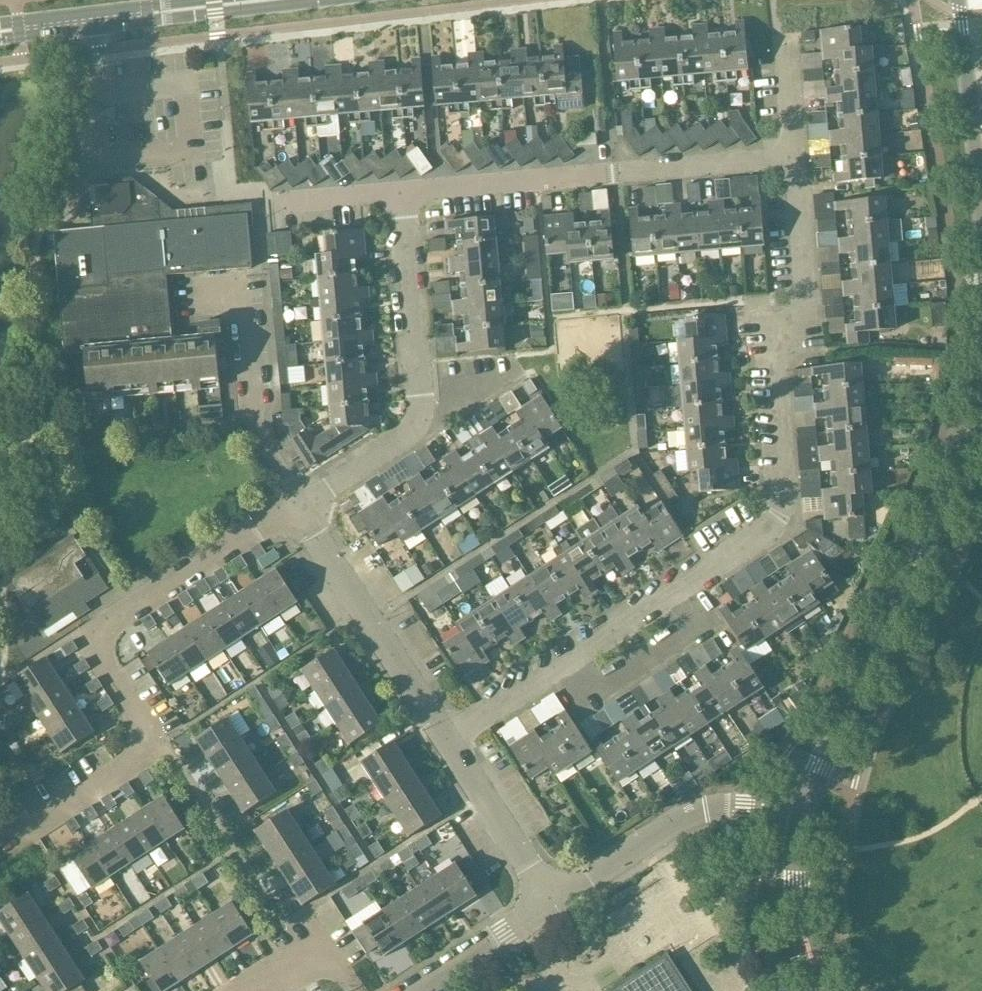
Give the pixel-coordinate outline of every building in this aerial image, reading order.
[(736,34),(723,35),(727,82),(737,81),(736,71),(749,70),(745,22),(735,23),(736,34)] [(693,27),(694,38),(680,39),(684,86),(694,85),(694,75),(704,74),(700,26),(693,27)] [(708,37),(707,26),(700,26),(704,74),(716,73),(717,83),(727,82),(723,35),(708,37)] [(821,31),(823,53),(883,48),(883,47),(871,48),(861,49),(859,27),(821,31)] [(651,42),(637,43),(641,90),(652,89),(651,79),(662,78),(658,30),(650,31),(651,42)] [(675,87),(684,86),(680,39),(666,41),(665,30),(658,30),(662,78),(674,77),(675,87)] [(815,41),(814,31),(802,32),(803,42),(815,41)] [(614,35),(619,82),(631,81),(632,91),(641,90),(637,43),(623,45),(622,34),(614,35)] [(555,57),(541,58),(546,106),(583,102),(582,95),(584,95),(582,73),(565,74),(562,46),(554,47),(555,57)] [(884,56),(883,48),(823,53),(823,61),(833,60),(835,74),(873,70),(871,57),(884,56)] [(512,61),(498,62),(502,110),(513,109),(512,99),(523,98),(519,50),(511,51),(512,61)] [(526,50),(519,50),(523,98),(533,97),(534,107),(546,106),(541,58),(527,59),(526,50)] [(469,65),(455,66),(459,114),(470,113),(469,103),(480,102),(476,54),(468,55),(469,65)] [(483,54),(476,54),(480,102),(490,101),(491,112),(502,110),(498,62),(484,63),(483,54)] [(440,57),(433,58),(437,106),(448,105),(449,115),(459,114),(455,66),(441,68),(440,57)] [(412,61),(413,70),(400,72),(404,120),(415,119),(414,109),(425,108),(421,60),(412,61)] [(386,73),(385,63),(377,64),(381,112),(393,111),(394,121),(404,120),(400,72),(386,73)] [(369,64),(370,74),(357,76),(361,125),(372,124),(371,113),(381,112),(377,64),(369,64)] [(343,67),(334,68),(338,116),(350,115),(351,126),(361,125),(357,76),(344,77),(343,67)] [(326,69),(327,79),(314,80),(318,128),(318,137),(340,135),(338,116),(334,68),(326,69)] [(822,68),(814,69),(816,81),(824,81),(822,68)] [(805,70),(806,82),(816,81),(814,69),(805,70)] [(826,89),(827,96),(875,92),(873,70),(835,74),(836,88),(826,89)] [(285,83),(271,84),(275,132),(286,131),(285,121),(295,120),(291,71),(284,72),(285,83)] [(306,119),(307,129),(318,128),(314,80),(300,81),(299,71),(291,71),(295,120),(306,119)] [(256,76),(248,76),(252,124),(264,123),(265,133),(275,132),(271,84),(257,85),(256,76)] [(877,113),(875,92),(827,96),(827,104),(837,103),(838,116),(877,113)] [(826,111),(818,112),(819,124),(828,123),(826,111)] [(809,113),(811,125),(819,124),(818,112),(809,113)] [(830,132),(831,139),(879,135),(877,113),(838,116),(840,131),(830,132)] [(731,126),(746,147),(757,139),(742,118),(731,126)] [(709,129),(724,150),(736,142),(720,120),(709,129)] [(688,130),(702,151),(714,143),(699,122),(688,130)] [(666,133),(681,154),(692,146),(677,125),(666,133)] [(538,126),(527,127),(528,144),(527,145),(542,166),(553,158),(538,138),(538,126)] [(645,135),(660,155),(671,147),(657,127),(645,135)] [(649,150),(635,129),(624,136),(639,158),(649,150)] [(597,147),(596,132),(575,134),(576,148),(597,147)] [(549,143),(564,164),(574,157),(560,135),(549,143)] [(881,156),(879,135),(831,139),(831,147),(841,146),(842,159),(881,156)] [(506,147),(521,168),(531,160),(517,139),(506,147)] [(484,149),(499,170),(510,162),(495,141),(484,149)] [(463,151),(478,172),(489,164),(474,143),(463,151)] [(441,153),(456,174),(467,166),(452,145),(441,153)] [(407,156),(422,177),(433,169),(418,148),(407,156)] [(385,159),(400,179),(412,171),(397,150),(385,159)] [(364,160),(379,181),(390,173),(374,152),(364,160)] [(342,162),(357,183),(369,175),(354,154),(342,162)] [(831,167),(830,154),(822,155),(823,167),(831,167)] [(814,155),(814,168),(823,167),(822,155),(814,155)] [(321,164),(336,184),(347,177),(332,156),(321,164)] [(881,156),(842,159),(844,174),(834,175),(835,183),(883,178),(894,178),(893,156),(881,156)] [(299,166),(315,186),(325,178),(310,157),(299,166)] [(278,168),(293,189),(305,181),(290,159),(278,168)] [(256,170),(272,191),(282,183),(267,162),(256,170)] [(743,179),(731,181),(732,189),(744,188),(743,179)] [(700,183),(688,184),(689,193),(701,192),(700,183)] [(58,289),(64,356),(84,354),(88,395),(107,394),(107,398),(115,397),(115,393),(150,390),(150,395),(158,394),(158,389),(192,386),(193,391),(201,390),(201,385),(220,383),(216,340),(173,344),(167,276),(162,223),(160,209),(130,185),(100,187),(101,206),(91,207),(93,229),(54,233),(58,289)] [(657,187),(645,188),(646,197),(657,196),(657,187)] [(745,197),(744,188),(732,189),(733,199),(745,197)] [(702,201),(701,192),(689,193),(689,202),(702,201)] [(592,193),(580,194),(581,202),(593,202),(592,193)] [(658,205),(657,196),(646,197),(646,206),(658,205)] [(753,208),(739,209),(742,248),(765,246),(761,197),(753,198),(753,208)] [(544,211),(553,210),(552,198),(543,198),(544,211)] [(836,203),(837,211),(847,210),(848,224),(886,221),(884,198),(836,203)] [(725,201),(717,202),(721,250),(742,248),(739,209),(726,211),(725,201)] [(594,210),(593,202),(581,202),(581,211),(594,210)] [(710,202),(711,212),(697,213),(700,252),(721,250),(717,202),(710,202)] [(667,216),(654,217),(657,255),(679,253),(674,205),(666,206),(667,216)] [(683,205),(674,205),(679,253),(700,252),(697,213),(683,214),(683,205)] [(639,209),(630,209),(635,257),(657,255),(654,217),(640,218),(639,209)] [(602,222),(589,223),(592,261),(614,259),(610,212),(602,213),(602,222)] [(253,269),(248,215),(218,218),(220,239),(222,263),(222,271),(253,269)] [(567,216),(570,252),(570,254),(570,263),(592,261),(589,223),(574,224),(574,215),(567,216)] [(567,216),(541,218),(544,255),(570,253),(570,254),(570,252),(567,216)] [(218,218),(190,221),(162,223),(167,276),(222,271),(222,263),(220,239),(218,218)] [(447,222),(448,231),(458,230),(459,244),(496,240),(494,218),(447,222)] [(837,231),(836,218),(827,219),(828,232),(837,231)] [(818,220),(819,233),(828,232),(827,219),(818,220)] [(849,237),(839,238),(840,246),(888,242),(886,221),(848,224),(849,237)] [(365,231),(327,234),(329,255),(367,252),(365,231)] [(275,238),(267,238),(268,255),(276,255),(275,238)] [(446,239),(437,240),(438,252),(447,251),(446,239)] [(428,240),(429,253),(438,252),(437,240),(428,240)] [(460,257),(451,258),(451,266),(498,262),(496,240),(459,244),(460,257)] [(851,253),(852,266),(890,263),(888,242),(840,246),(841,254),(851,253)] [(329,255),(319,256),(321,278),(359,274),(357,261),(367,260),(367,252),(329,255)] [(839,261),(830,262),(831,274),(840,273),(839,261)] [(451,266),(452,273),(462,272),(463,287),(500,284),(498,262),(451,266)] [(821,263),(822,275),(831,274),(830,262),(821,263)] [(853,280),(843,281),(844,289),(892,285),(890,263),(852,266),(853,280)] [(278,264),(270,265),(271,282),(279,281),(278,264)] [(359,274),(321,278),(322,300),(371,296),(370,288),(360,289),(359,274)] [(280,298),(279,281),(271,282),(272,299),(280,298)] [(449,282),(440,283),(442,295),(450,295),(449,282)] [(432,284),(433,296),(442,295),(440,283),(432,284)] [(464,301),(455,301),(455,309),(502,304),(500,284),(463,287),(464,301)] [(844,289),(844,297),(854,296),(855,309),(893,306),(892,285),(844,289)] [(313,313),(325,312),(326,321),(362,318),(361,304),(371,303),(371,296),(322,300),(312,301),(313,313)] [(455,309),(456,317),(466,316),(467,329),(504,326),(502,304),(455,309)] [(824,305),(825,318),(834,317),(834,304),(824,305)] [(844,317),(843,304),(834,304),(834,317),(844,317)] [(857,324),(847,325),(847,333),(848,345),(870,343),(869,331),(895,328),(893,306),(855,309),(857,324)] [(282,307),(274,308),(276,325),(283,324),(282,307)] [(688,340),(678,341),(678,343),(726,338),(724,316),(686,319),(688,340)] [(362,318),(326,321),(327,342),(374,338),(374,331),(364,332),(362,318)] [(221,335),(220,323),(199,325),(200,337),(221,335)] [(277,342),(285,341),(283,324),(276,325),(277,342)] [(455,337),(454,325),(444,326),(446,338),(455,337)] [(444,326),(436,327),(437,339),(446,338),(444,326)] [(458,344),(459,353),(506,348),(504,326),(467,329),(468,343),(458,344)] [(638,329),(628,330),(630,347),(639,346),(638,329)] [(375,346),(374,338),(327,342),(329,364),(366,361),(365,347),(375,346)] [(726,338),(678,343),(680,364),(717,361),(716,347),(726,346),(726,338)] [(641,363),(639,346),(630,347),(631,363),(641,363)] [(277,351),(278,368),(286,367),(285,350),(277,351)] [(560,374),(590,373),(590,352),(559,353),(560,374)] [(943,357),(910,357),(910,369),(943,369),(943,357)] [(366,361),(329,364),(331,385),(378,381),(377,374),(367,374),(366,361)] [(718,374),(717,361),(680,364),(681,386),(729,382),(728,373),(718,374)] [(860,363),(850,364),(813,368),(813,376),(823,376),(824,389),(862,386),(860,363)] [(280,385),(288,384),(286,367),(278,368),(280,385)] [(641,371),(632,372),(634,390),(643,389),(641,371)] [(538,392),(531,380),(524,384),(531,396),(538,392)] [(378,381),(331,385),(333,407),(370,404),(369,390),(378,389),(378,381)] [(730,389),(729,382),(681,386),(683,407),(721,404),(720,390),(730,389)] [(811,383),(802,384),(802,397),(812,396),(811,383)] [(793,384),(794,397),(802,397),(802,384),(793,384)] [(662,386),(650,387),(651,402),(664,401),(662,386)] [(815,404),(816,411),(864,407),(862,386),(824,389),(825,404),(815,404)] [(647,390),(643,390),(643,389),(634,390),(635,406),(644,406),(644,404),(648,404),(647,390)] [(290,393),(282,394),(284,410),(292,409),(290,393)] [(544,441),(562,429),(541,398),(523,409),(544,441)] [(500,401),(489,407),(494,415),(505,408),(500,401)] [(310,469),(358,438),(357,428),(382,426),(381,417),(371,418),(370,404),(333,407),(335,434),(319,444),(310,430),(293,441),(310,469)] [(683,407),(685,428),(685,429),(732,425),(731,416),(722,417),(721,404),(683,407)] [(865,429),(864,407),(816,411),(816,419),(827,418),(828,432),(865,429)] [(509,416),(505,408),(494,415),(499,423),(509,416)] [(523,423),(511,430),(531,462),(549,450),(544,441),(523,409),(517,414),(523,423)] [(645,415),(636,415),(637,433),(647,432),(645,415)] [(463,424),(453,431),(458,439),(468,431),(463,424)] [(685,428),(678,429),(680,450),(687,450),(687,451),(725,447),(724,433),(733,432),(732,425),(685,429),(685,428)] [(796,428),(798,440),(807,440),(806,427),(796,428)] [(815,439),(814,427),(806,427),(807,440),(815,439)] [(819,447),(820,454),(867,450),(865,429),(828,432),(829,446),(819,447)] [(493,430),(487,434),(513,474),(531,462),(511,430),(498,438),(493,430)] [(473,439),(468,431),(458,439),(462,446),(473,439)] [(639,450),(648,449),(647,432),(637,433),(639,450)] [(486,446),(474,454),(494,485),(513,474),(487,434),(481,438),(486,446)] [(726,460),(725,447),(687,451),(688,471),(698,470),(698,471),(736,468),(735,460),(726,460)] [(416,454),(421,462),(431,455),(427,448),(416,454)] [(869,471),(867,450),(820,454),(820,462),(830,461),(831,474),(869,471)] [(457,453),(450,457),(476,497),(494,485),(474,454),(462,461),(457,453)] [(425,470),(436,463),(431,455),(421,462),(425,470)] [(450,470),(438,477),(458,509),(476,497),(450,457),(444,461),(450,470)] [(627,460),(612,470),(617,477),(632,467),(627,460)] [(738,489),(736,468),(698,471),(700,492),(738,489)] [(819,469),(809,470),(810,483),(819,482),(819,469)] [(599,478),(604,486),(617,477),(612,470),(599,478)] [(660,470),(652,475),(662,490),(670,485),(660,470)] [(801,483),(810,483),(809,470),(800,471),(801,483)] [(380,478),(385,486),(396,479),(391,471),(380,478)] [(871,494),(869,471),(831,474),(832,489),(823,490),(823,498),(861,494),(861,495),(871,494)] [(440,520),(458,509),(438,477),(426,485),(420,476),(414,480),(440,520)] [(554,493),(575,485),(571,476),(551,484),(554,493)] [(389,493),(400,486),(396,479),(385,486),(389,493)] [(401,501),(421,532),(440,520),(414,480),(408,484),(414,493),(401,501)] [(591,483),(576,493),(581,501),(596,491),(591,483)] [(679,498),(670,485),(662,490),(671,504),(679,498)] [(539,494),(545,502),(553,497),(547,489),(539,494)] [(363,504),(356,493),(349,498),(356,509),(363,504)] [(563,502),(567,509),(581,501),(576,493),(563,502)] [(823,498),(825,520),(848,518),(850,540),(865,539),(864,517),(862,517),(861,495),(861,494),(823,498)] [(398,535),(404,544),(421,532),(401,501),(390,508),(384,499),(378,504),(398,535)] [(380,547),(398,535),(378,504),(351,521),(360,534),(368,529),(373,536),(371,537),(374,541),(376,540),(380,547)] [(536,511),(532,505),(516,516),(519,522),(536,511)] [(638,508),(637,509),(664,548),(682,536),(662,505),(644,517),(638,508)] [(555,506),(540,516),(545,524),(560,514),(555,506)] [(664,548),(637,509),(619,520),(640,552),(652,544),(657,552),(664,548)] [(531,532),(545,524),(540,516),(526,525),(531,532)] [(822,519),(806,521),(806,530),(822,537),(822,519)] [(640,552),(619,520),(601,532),(628,572),(634,568),(628,560),(640,552)] [(519,530),(503,540),(508,548),(524,538),(519,530)] [(616,568),(621,577),(628,572),(601,532),(583,544),(604,576),(616,568)] [(807,546),(800,535),(793,540),(800,551),(807,546)] [(91,612),(86,605),(108,591),(74,536),(16,573),(14,585),(18,591),(16,593),(42,634),(75,613),(78,619),(91,612)] [(490,548),(495,556),(508,548),(503,540),(490,548)] [(267,555),(260,543),(250,549),(257,561),(267,555)] [(583,544),(565,555),(592,596),(597,592),(592,584),(604,576),(583,544)] [(453,554),(457,560),(463,556),(459,550),(453,554)] [(832,583),(811,551),(792,563),(813,595),(832,583)] [(487,561),(482,553),(468,563),(473,570),(487,561)] [(579,591),(585,600),(592,596),(565,555),(547,567),(568,599),(579,591)] [(758,562),(763,570),(774,563),(769,555),(758,562)] [(248,567),(241,556),(232,561),(239,573),(248,567)] [(397,577),(407,593),(429,578),(418,562),(397,577)] [(454,572),(459,579),(473,570),(468,563),(454,572)] [(768,577),(778,569),(774,563),(763,570),(768,577)] [(786,568),(791,576),(780,584),(801,615),(819,603),(813,595),(792,563),(786,568)] [(230,579),(223,567),(213,573),(221,584),(230,579)] [(547,567),(529,579),(555,619),(561,615),(556,607),(568,599),(547,567)] [(277,571),(259,583),(279,616),(298,604),(277,571)] [(487,586),(497,599),(513,587),(503,574),(487,586)] [(451,584),(446,577),(431,587),(436,594),(437,593),(451,584)] [(203,596),(212,590),(204,579),(195,585),(203,596)] [(529,579),(510,591),(531,623),(543,615),(548,624),(555,619),(529,579)] [(732,580),(722,586),(727,593),(737,587),(732,580)] [(259,583),(240,595),(261,628),(279,616),(259,583)] [(762,583),(756,587),(782,627),(801,615),(780,584),(768,591),(762,583)] [(422,603),(429,613),(443,605),(437,593),(436,594),(431,587),(417,595),(422,603)] [(742,595),(737,587),(727,593),(732,602),(742,595)] [(764,639),(782,627),(756,587),(750,591),(755,600),(744,607),(764,639)] [(178,596),(184,607),(194,601),(186,590),(178,596)] [(520,630),(531,623),(510,591),(493,602),(519,643),(525,639),(520,630)] [(243,639),(261,628),(240,595),(222,607),(243,639)] [(519,643),(493,602),(475,614),(495,646),(507,638),(513,647),(519,643)] [(165,620),(175,614),(168,603),(158,609),(165,620)] [(243,639),(222,607),(204,619),(224,651),(243,639)] [(726,607),(719,611),(746,651),(764,639),(744,607),(732,615),(726,607)] [(157,625),(150,614),(141,620),(147,632),(157,625)] [(483,667),(489,662),(484,654),(495,646),(475,614),(456,626),(462,635),(483,667)] [(204,619),(186,631),(206,663),(224,651),(204,619)] [(168,642),(188,674),(206,663),(186,631),(168,642)] [(444,647),(464,678),(483,667),(462,635),(444,647)] [(712,640),(702,646),(707,653),(717,647),(712,640)] [(62,648),(67,656),(78,649),(72,641),(62,648)] [(149,655),(169,687),(188,674),(168,642),(149,655)] [(712,661),(722,655),(717,647),(707,653),(712,661)] [(736,660),(724,668),(745,699),(763,687),(737,648),(730,652),(736,660)] [(334,651),(303,671),(315,690),(346,670),(334,651)] [(47,659),(14,680),(27,699),(59,678),(47,659)] [(91,668),(85,659),(74,666),(80,675),(91,668)] [(675,663),(665,670),(671,678),(681,671),(675,663)] [(707,667),(700,671),(726,711),(745,699),(724,668),(712,675),(707,667)] [(358,688),(346,670),(315,690),(327,708),(358,688)] [(676,685),(686,679),(681,671),(671,678),(676,685)] [(699,684),(687,692),(708,723),(726,711),(700,671),(694,675),(699,684)] [(71,696),(59,678),(27,699),(38,717),(71,696)] [(103,687),(97,678),(86,685),(92,694),(103,687)] [(263,698),(255,686),(246,692),(253,704),(263,698)] [(630,694),(635,700),(644,694),(640,687),(630,694)] [(370,706),(358,688),(327,708),(339,726),(370,706)] [(671,691),(664,695),(690,735),(708,723),(687,692),(676,699),(671,691)] [(290,706),(282,694),(273,700),(281,711),(290,706)] [(640,708),(649,702),(644,694),(635,700),(640,708)] [(663,708),(651,715),(672,747),(690,735),(664,695),(658,699),(663,708)] [(71,696),(38,717),(50,736),(82,715),(71,696)] [(114,705),(109,696),(97,703),(103,712),(114,705)] [(531,711),(536,718),(546,712),(541,705),(531,711)] [(647,718),(651,715),(645,705),(640,708),(647,718)] [(382,725),(370,706),(339,726),(351,745),(382,725)] [(593,718),(598,725),(609,718),(604,711),(593,718)] [(541,725),(551,719),(546,712),(536,718),(541,725)] [(302,724),(294,713),(285,719),(292,730),(302,724)] [(595,774),(603,787),(611,783),(591,752),(565,713),(558,717),(563,725),(552,732),(573,764),(576,762),(587,780),(595,774)] [(62,754),(94,734),(82,715),(50,736),(62,754)] [(281,727),(274,715),(264,721),(272,733),(281,727)] [(654,759),(672,747),(651,715),(640,723),(634,715),(628,719),(654,759)] [(603,732),(613,725),(609,718),(598,725),(603,732)] [(228,719),(196,740),(208,759),(240,738),(228,719)] [(628,719),(621,723),(627,732),(615,739),(636,771),(654,759),(628,719)] [(514,737),(507,726),(499,732),(507,742),(514,737)] [(314,743),(306,731),(297,737),(305,749),(314,743)] [(535,732),(529,736),(555,776),(573,764),(552,732),(540,740),(535,732)] [(286,734),(276,739),(284,750),(293,745),(286,734)] [(549,768),(554,777),(555,776),(529,736),(510,748),(531,780),(549,768)] [(240,738),(208,759),(220,777),(252,757),(240,738)] [(615,780),(617,783),(636,771),(615,739),(603,747),(598,739),(591,743),(595,749),(591,752),(611,783),(615,780)] [(393,743),(362,763),(374,782),(405,762),(393,743)] [(305,763),(297,752),(288,758),(295,769),(305,763)] [(252,757),(220,777),(232,796),(264,775),(252,757)] [(331,770),(324,759),(315,765),(322,776),(331,770)] [(417,780),(405,762),(374,782),(386,800),(417,780)] [(137,776),(145,787),(154,781),(147,770),(137,776)] [(277,794),(264,775),(232,796),(245,815),(277,794)] [(323,791),(315,780),(306,785),(313,797),(323,791)] [(429,798),(417,780),(386,800),(398,819),(429,798)] [(135,793),(128,782),(119,788),(125,799),(135,793)] [(349,797),(342,786),(333,792),(340,803),(349,797)] [(117,804),(110,794),(101,799),(107,811),(117,804)] [(164,798),(145,810),(166,842),(184,830),(164,798)] [(442,817),(429,798),(398,819),(410,837),(442,817)] [(99,814),(92,805),(82,811),(89,821),(99,814)] [(361,816),(354,805),(344,811),(352,822),(361,816)] [(340,818),(333,807),(324,813),(331,824),(340,818)] [(127,822),(147,854),(166,842),(145,810),(127,822)] [(288,811),(256,832),(268,851),(300,830),(288,811)] [(81,826),(75,816),(64,823),(71,833),(81,826)] [(127,822),(109,834),(129,866),(147,854),(127,822)] [(373,835),(365,823),(356,828),(364,840),(373,835)] [(353,837),(345,826),(336,832),(343,843),(353,837)] [(312,848),(300,830),(268,851),(280,869),(312,848)] [(91,846),(111,877),(129,866),(109,834),(91,846)] [(432,845),(426,835),(415,843),(421,852),(432,845)] [(385,853),(378,842),(368,848),(376,859),(385,853)] [(364,855),(357,844),(347,850),(355,861),(364,855)] [(92,890),(111,877),(91,846),(72,858),(92,890)] [(414,857),(408,847),(397,854),(403,863),(414,857)] [(312,848),(280,869),(292,887),(324,867),(312,848)] [(396,868),(390,859),(378,866),(384,875),(396,868)] [(456,864),(437,876),(458,909),(477,897),(456,864)] [(336,886),(324,867),(292,887),(304,906),(336,886)] [(378,880),(372,870),(361,878),(366,887),(378,880)] [(209,883),(203,874),(192,881),(197,890),(209,883)] [(44,884),(50,893),(61,886),(55,876),(44,884)] [(458,909),(437,876),(419,888),(440,921),(458,909)] [(341,891),(347,899),(359,892),(352,883),(341,891)] [(191,895),(184,886),(173,893),(179,903),(191,895)] [(419,888),(401,900),(421,932),(440,921),(419,888)] [(0,914),(0,920),(12,938),(43,917),(29,895),(0,914)] [(173,907),(166,897),(155,905),(161,914),(173,907)] [(75,908),(69,898),(59,905),(64,914),(75,908)] [(421,932),(401,900),(382,912),(403,944),(421,932)] [(232,903),(214,916),(234,948),(253,936),(232,903)] [(155,918),(148,909),(137,916),(143,925),(155,918)] [(363,924),(384,956),(403,944),(382,912),(363,924)] [(214,916),(195,927),(216,960),(234,948),(214,916)] [(43,917),(12,938),(25,959),(57,938),(43,917)] [(89,928),(83,919),(72,926),(78,936),(89,928)] [(135,930),(129,922),(118,929),(124,938),(135,930)] [(216,960),(195,927),(177,939),(198,971),(216,960)] [(25,959),(39,980),(71,960),(57,938),(25,959)] [(198,971),(177,939),(159,951),(180,983),(198,971)] [(103,950),(97,941),(86,948),(92,957),(103,950)] [(158,990),(168,990),(180,983),(159,951),(140,963),(158,990)] [(666,955),(611,990),(690,990),(666,955)] [(85,981),(71,960),(39,980),(46,990),(70,990),(85,981)]
